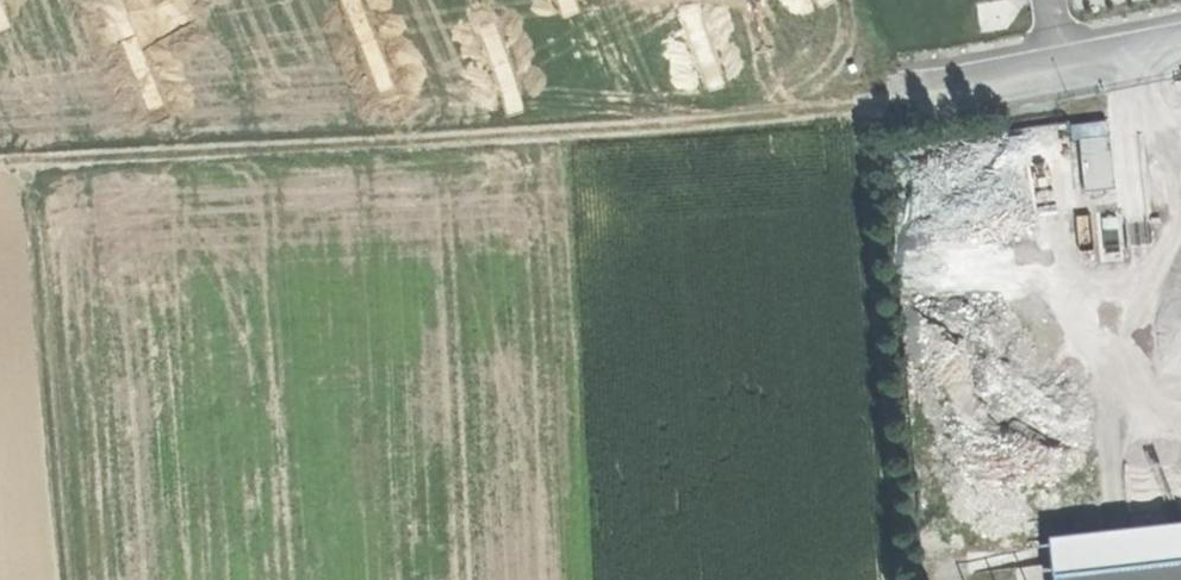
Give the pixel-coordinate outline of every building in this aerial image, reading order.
[(1088,193),(1118,190),(1112,137),(1083,140),(1088,193)] [(1061,578),(1180,566),(1180,527),(1057,540),(1061,578)] [(1061,579),(1180,579),(1180,566),(1061,578),(1061,579)]
